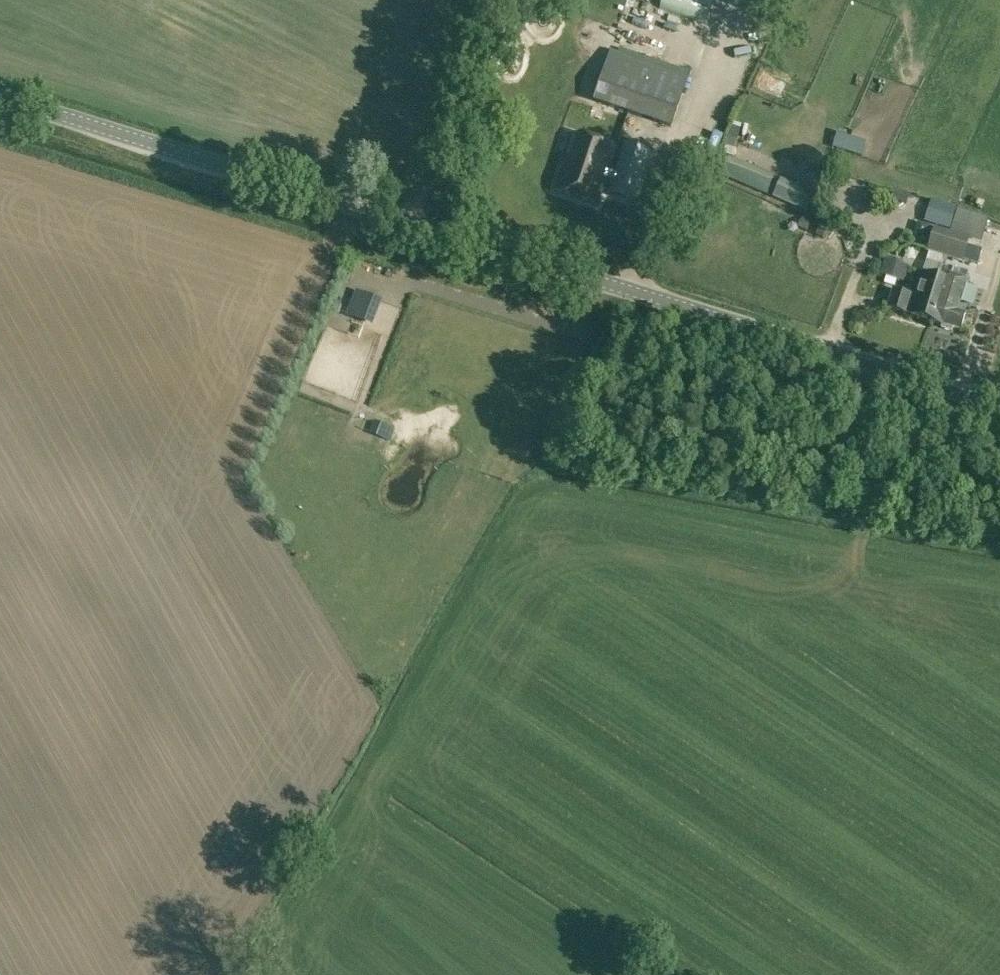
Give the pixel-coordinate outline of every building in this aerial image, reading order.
[(706,24),(714,0),(662,0),(659,8),(706,24)] [(671,128),(689,76),(611,50),(593,101),(671,128)] [(634,199),(649,157),(623,148),(612,181),(607,179),(617,148),(573,134),(573,135),(563,131),(556,153),(566,156),(554,191),(598,206),(605,185),(610,187),(609,191),(634,199)] [(774,177),(744,164),(728,157),(721,175),(736,182),(767,195),(774,177)] [(814,194),(781,180),(773,197),(806,212),(814,194)] [(977,214),(957,208),(933,201),(926,224),(935,226),(926,253),(961,263),(962,260),(978,265),(983,250),(967,245),(977,214)] [(888,262),(884,275),(904,281),(908,268),(888,262)] [(919,271),(913,296),(891,290),(886,309),(907,315),(942,325),(941,328),(952,331),(953,327),(961,329),(964,316),(956,314),(966,279),(952,275),(950,280),(919,271)] [(393,428),(374,421),(370,432),(389,439),(393,428)]
